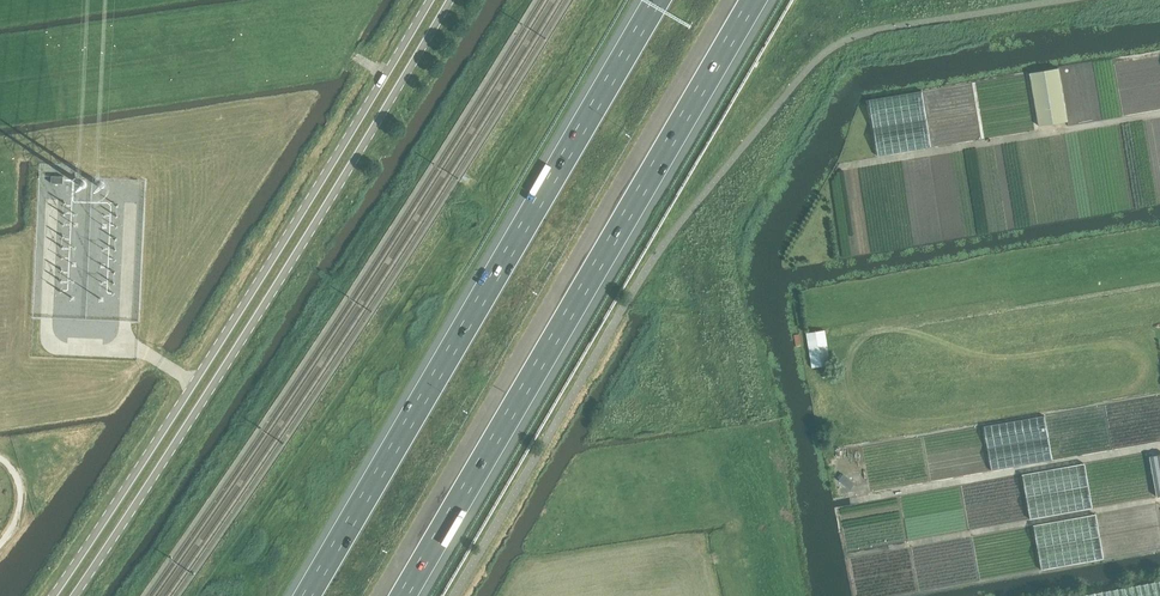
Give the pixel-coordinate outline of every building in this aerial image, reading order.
[(1039,125),(1068,120),(1059,68),(1030,73),(1039,125)] [(78,184),(78,185),(79,186),(79,187),(80,188),(81,189),(82,189),(83,189),(84,189),(85,189),(86,188),(87,187),(87,186),(88,185),(88,184),(87,183),(87,182),(86,181),(86,180),(85,180),(84,180),(83,180),(82,180),(81,180),(80,180),(80,181),(79,182),(79,183),(78,184)] [(105,183),(104,182),(104,181),(103,181),(102,181),(101,180),(100,181),(99,181),(98,182),(97,182),(97,183),(96,184),(96,185),(96,186),(96,187),(97,187),(97,188),(98,189),(99,190),(100,190),(101,190),(102,190),(103,190),(103,189),(104,189),(105,188),(105,187),(106,187),(106,186),(106,185),(106,184),(105,183)] [(831,364),(825,329),(807,332),(812,367),(831,364)] [(1047,414),(985,422),(992,468),(1053,459),(1047,414)] [(1024,470),(1031,514),(1154,496),(1147,452),(1024,470)] [(1150,456),(1157,496),(1159,496),(1159,454),(1150,456)] [(1036,524),(974,532),(979,577),(1042,569),(1036,524)] [(1072,595),(1159,595),(1159,580),(1072,595)]
